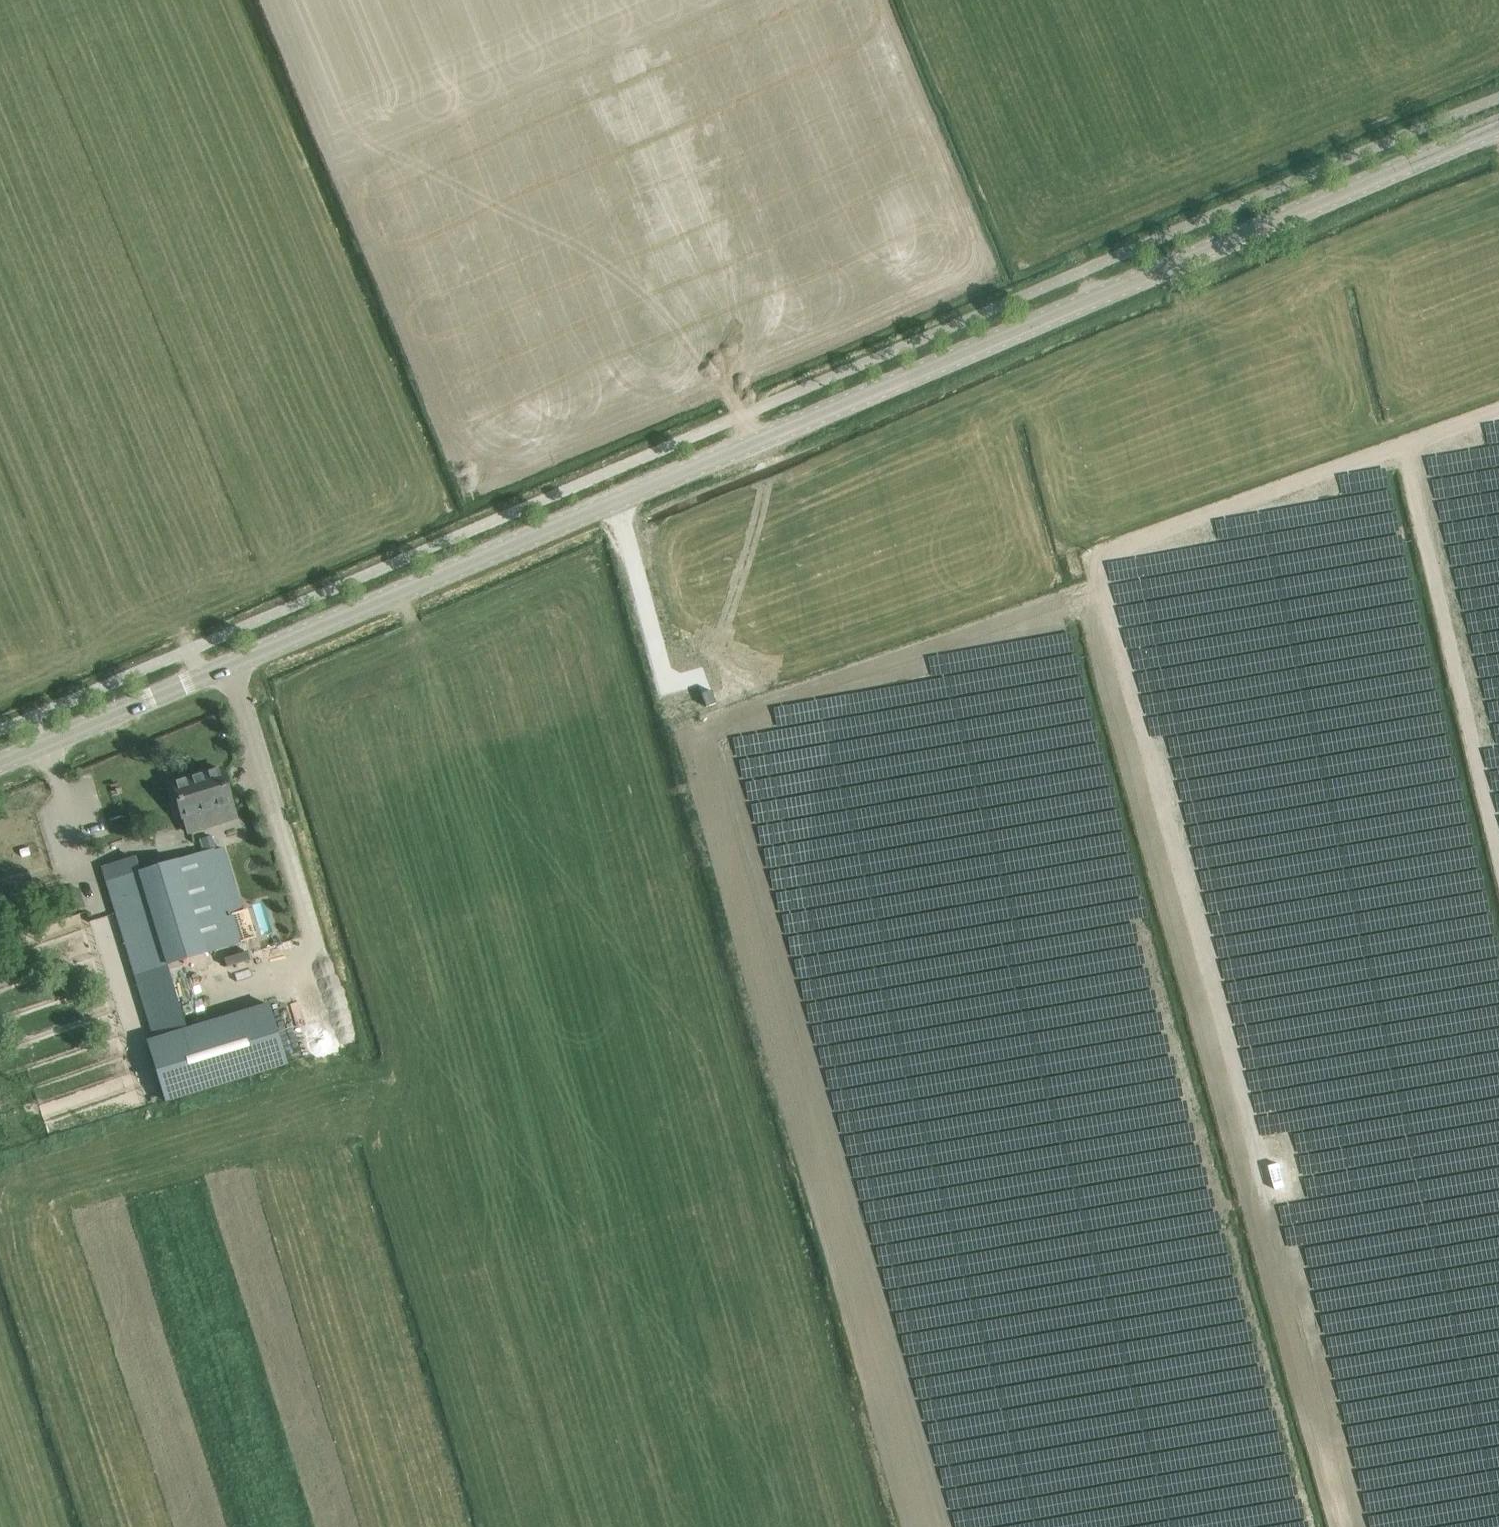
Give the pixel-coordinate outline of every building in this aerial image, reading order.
[(221,769),(172,784),(177,801),(175,804),(178,813),(181,814),(182,817),(183,817),(188,832),(213,824),(208,809),(232,802),(221,769)] [(202,839),(205,849),(215,846),(212,836),(202,839)] [(214,849),(107,881),(112,901),(135,974),(153,1034),(186,1025),(167,964),(242,941),(214,849)] [(79,888),(62,893),(67,912),(84,907),(79,888)] [(93,919),(100,942),(122,936),(115,912),(93,919)] [(147,1041),(165,1100),(287,1063),(269,1004),(147,1041)]
